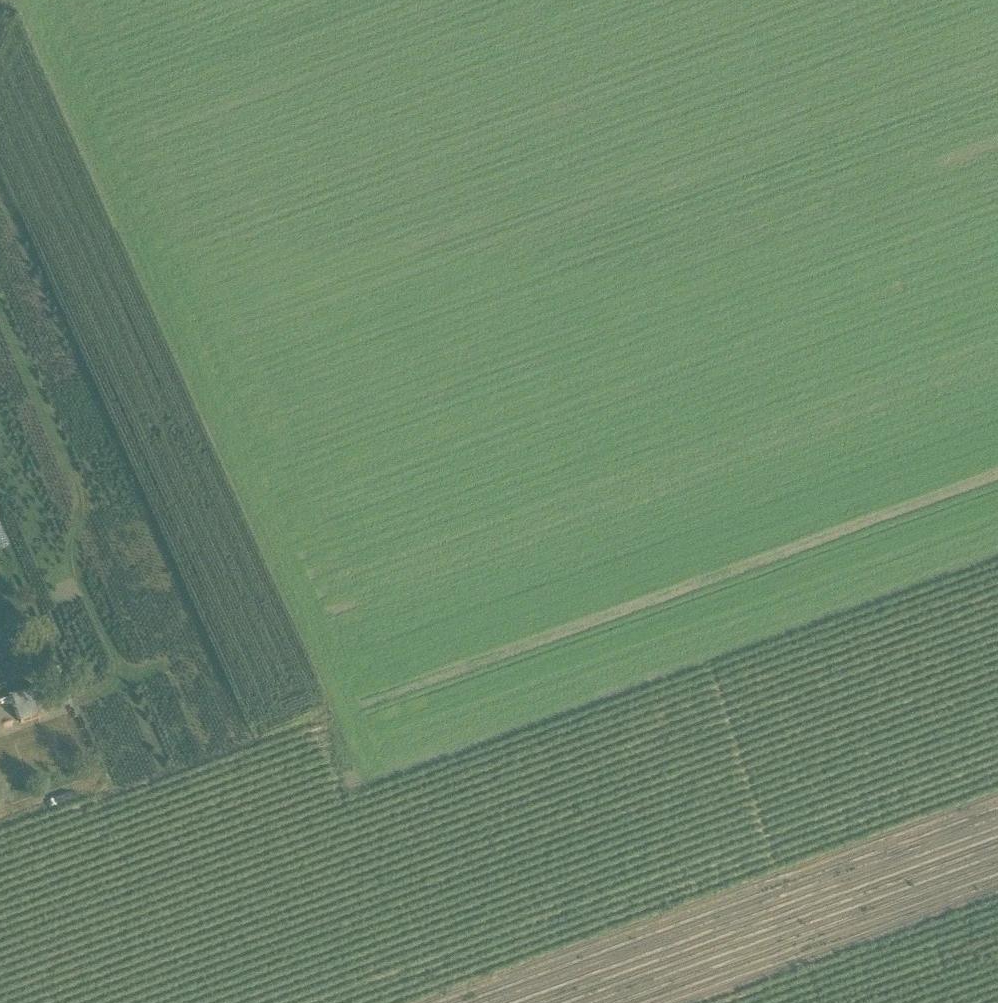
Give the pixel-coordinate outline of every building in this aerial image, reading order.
[(15,695),(25,721),(43,714),(34,688),(15,695)]
